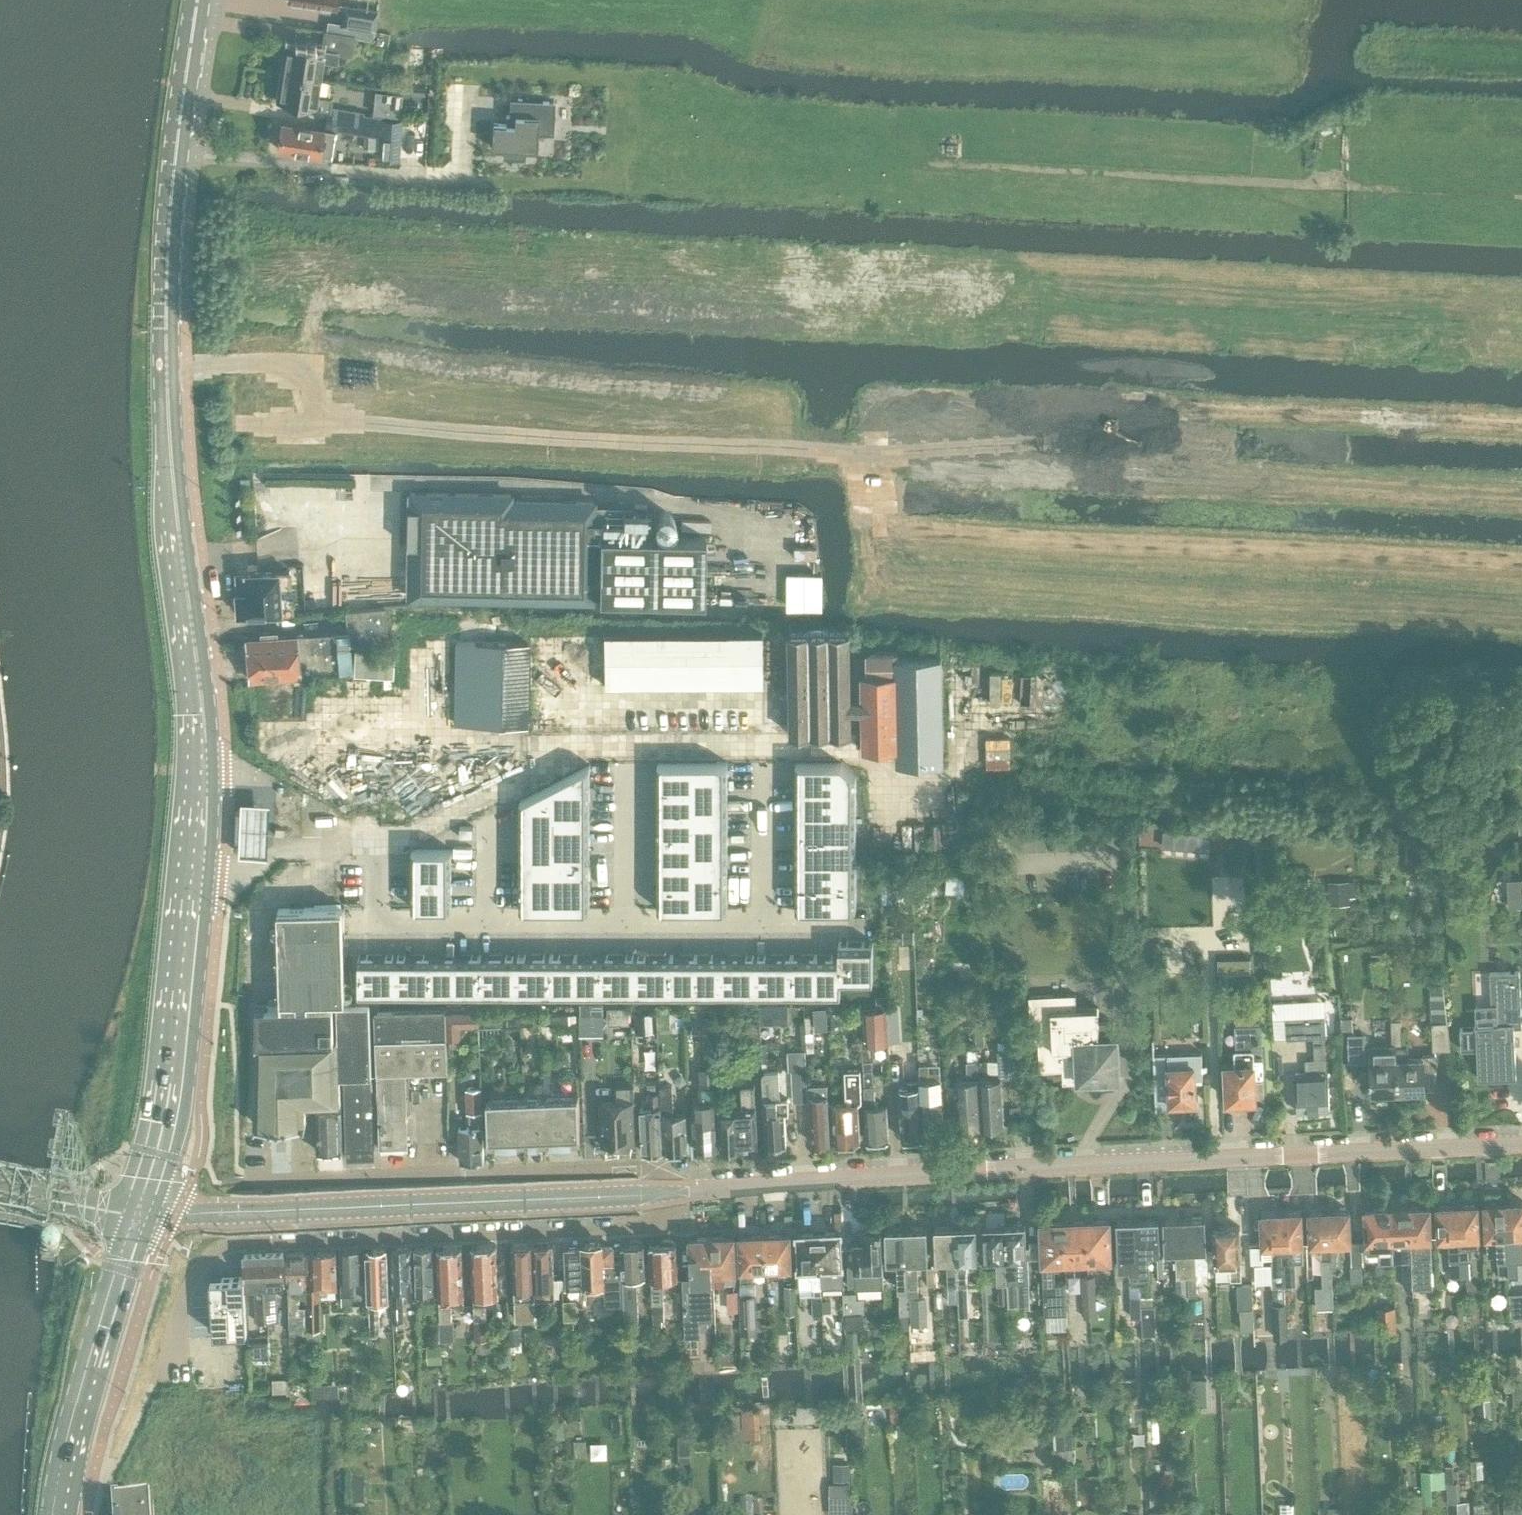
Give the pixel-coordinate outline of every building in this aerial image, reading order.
[(342,3),(339,21),(372,27),(376,9),(342,3)] [(327,19),(326,29),(338,31),(339,21),(327,19)] [(284,42),(280,70),(318,76),(321,57),(335,60),(336,51),(352,53),(355,34),(338,31),(326,29),(323,29),(320,47),(284,42)] [(315,95),(318,76),(280,70),(275,99),(327,107),(328,105),(329,97),(315,95)] [(373,113),(381,115),(399,117),(401,93),(375,90),(373,113)] [(493,121),(492,146),(503,147),(503,156),(524,158),(525,148),(536,148),(537,132),(553,133),(555,101),(514,98),(513,113),(509,113),(506,113),(506,115),(509,116),(509,122),(506,122),(493,121)] [(327,107),(324,128),(334,129),(334,128),(357,132),(368,133),(377,135),(378,135),(380,117),(381,115),(363,112),(363,110),(328,105),(327,107)] [(368,133),(367,147),(379,148),(379,155),(399,156),(400,118),(380,117),(378,135),(377,135),(368,133)] [(280,122),(276,147),(280,148),(290,149),(330,155),(334,129),(324,128),(280,122)] [(248,477),(239,478),(239,490),(249,490),(248,477)] [(410,491),(408,596),(507,598),(508,598),(512,598),(591,599),(591,598),(704,600),(705,537),(592,535),(593,502),(510,499),(510,493),(410,491)] [(235,573),(236,593),(234,594),(233,595),(232,596),(231,597),(231,599),(230,600),(230,602),(230,604),(231,605),(231,607),(232,608),(234,609),(235,610),(236,610),(237,612),(260,611),(260,615),(297,614),(297,606),(291,607),(289,570),(235,573)] [(787,572),(787,606),(821,607),(821,572),(787,572)] [(347,646),(349,646),(386,643),(384,608),(344,611),(346,630),(277,636),(277,629),(260,630),(261,637),(246,638),(246,641),(242,641),(243,653),(247,653),(249,677),(349,669),(347,646)] [(788,667),(789,734),(852,732),(852,715),(852,708),(863,708),(863,696),(859,696),(852,696),(852,667),(851,635),(851,631),(787,632),(787,633),(788,667)] [(764,633),(604,634),(604,684),(765,683),(764,633)] [(527,723),(528,642),(474,641),(473,687),(456,687),(456,711),(473,711),(473,722),(527,723)] [(394,652),(355,649),(354,672),(393,675),(394,652)] [(899,652),(877,652),(868,661),(868,675),(863,675),(863,696),(863,708),(864,747),(897,747),(898,762),(931,762),(931,768),(943,768),(943,762),(944,762),(942,657),(900,658),(899,652)] [(698,762),(658,762),(658,788),(698,788),(698,762)] [(729,762),(698,762),(698,788),(698,812),(729,812),(729,762)] [(842,762),(796,762),(796,788),(857,788),(857,775),(842,762)] [(590,764),(550,784),(551,812),(590,812),(590,765),(590,764)] [(550,784),(520,800),(520,860),(550,860),(551,812),(550,784)] [(698,788),(658,788),(658,812),(698,812),(698,788)] [(857,788),(796,788),(796,812),(857,812),(857,788)] [(590,812),(551,812),(550,860),(591,859),(590,812)] [(698,812),(658,812),(658,836),(698,836),(698,812)] [(729,812),(698,812),(698,836),(697,860),(729,860),(729,812)] [(857,812),(796,812),(796,836),(857,836),(857,812)] [(475,826),(460,826),(460,836),(474,836),(475,826)] [(1175,830),(1163,829),(1162,845),(1174,846),(1175,830)] [(1199,832),(1198,848),(1210,849),(1211,833),(1199,832)] [(698,836),(658,836),(658,860),(697,860),(698,836)] [(857,836),(796,836),(796,860),(857,860),(857,836)] [(453,849),(412,849),(412,876),(452,876),(453,849)] [(591,859),(550,860),(550,908),(590,908),(591,859)] [(550,860),(520,860),(520,908),(550,908),(550,860)] [(697,860),(658,860),(658,884),(697,883),(697,860)] [(729,860),(697,860),(697,883),(698,909),(728,908),(729,860)] [(857,860),(796,860),(796,884),(856,884),(857,860)] [(1005,865),(989,865),(990,880),(1005,880),(1005,865)] [(946,889),(964,890),(965,874),(947,873),(946,889)] [(452,876),(412,876),(412,907),(452,907),(452,876)] [(888,877),(888,886),(901,886),(901,877),(888,877)] [(697,883),(658,884),(658,908),(698,909),(697,883)] [(856,884),(796,884),(796,908),(856,908),(856,884)] [(1509,905),(1521,904),(1521,891),(1509,892),(1509,905)] [(343,906),(279,908),(282,1000),(298,999),(298,1004),(308,1004),(310,1004),(310,999),(346,998),(345,987),(343,906)] [(903,930),(903,942),(914,942),(914,930),(903,930)] [(873,941),(839,940),(839,953),(840,953),(840,981),(873,981),(873,941)] [(696,953),(672,954),(672,994),(696,994),(696,953)] [(720,953),(696,953),(696,994),(720,994),(720,953)] [(756,953),(720,953),(720,994),(756,994),(756,953)] [(792,953),(756,953),(756,994),(792,994),(792,953)] [(816,953),(792,953),(792,994),(816,994),(816,953)] [(839,953),(816,953),(816,994),(839,994),(839,981),(840,981),(840,953),(839,953)] [(396,954),(359,954),(359,994),(396,994),(396,954)] [(432,954),(396,954),(396,994),(432,994),(432,954)] [(456,954),(432,954),(432,994),(456,994),(456,954)] [(480,954),(456,954),(456,994),(480,994),(480,954)] [(516,954),(480,954),(480,994),(516,994),(516,954)] [(552,954),(516,954),(516,994),(552,994),(552,954)] [(576,954),(552,954),(552,994),(576,994),(576,954)] [(600,954),(576,954),(576,994),(600,994),(600,954)] [(636,954),(600,954),(600,994),(636,994),(636,954)] [(672,954),(636,954),(636,994),(672,994),(672,954)] [(1222,968),(1236,967),(1236,957),(1221,958),(1222,968)] [(1461,1027),(1462,1048),(1477,1048),(1479,1078),(1516,1076),(1514,1023),(1521,1022),(1521,1026),(1521,1019),(1520,970),(1490,971),(1491,1002),(1492,1003),(1496,1003),(1497,1023),(1476,1024),(1476,1026),(1461,1027)] [(1434,1022),(1448,1021),(1450,1021),(1445,983),(1432,984),(1434,1022)] [(1076,993),(1030,995),(1032,1036),(1032,1041),(1033,1041),(1040,1041),(1041,1070),(1064,1069),(1064,1075),(1079,1074),(1080,1078),(1102,1077),(1106,1085),(1115,1085),(1118,1077),(1120,1077),(1118,1037),(1114,1037),(1113,1037),(1113,1020),(1100,1021),(1099,1006),(1077,1007),(1076,993)] [(861,1005),(861,1009),(863,1042),(888,1040),(887,1008),(886,994),(877,995),(877,1006),(865,1006),(865,1005),(861,1005)] [(1285,1000),(1273,1001),(1274,1018),(1286,1017),(1287,1017),(1288,1038),(1315,1036),(1316,1058),(1308,1058),(1309,1072),(1297,1072),(1298,1110),(1331,1108),(1329,1071),(1327,1071),(1325,1036),(1327,1036),(1326,1015),(1305,1016),(1304,1000),(1285,1000)] [(368,1002),(337,1003),(339,1038),(339,1075),(342,1075),(345,1149),(374,1148),(368,1002)] [(257,1006),(254,1123),(306,1121),(305,1102),(340,1100),(339,1075),(339,1038),(335,1039),(333,1003),(310,1004),(308,1004),(298,1004),(257,1006)] [(764,1003),(764,1008),(764,1022),(773,1022),(773,1008),(773,1003),(764,1003)] [(691,1022),(698,1016),(698,1010),(698,1007),(698,1004),(686,1004),(686,1006),(686,1010),(686,1022),(691,1022)] [(814,1006),(814,1008),(815,1028),(828,1027),(827,1006),(814,1006)] [(443,1008),(374,1011),(379,1148),(407,1147),(404,1073),(446,1071),(443,1008)] [(889,1040),(901,1040),(899,1008),(887,1009),(889,1040)] [(521,1009),(521,1016),(522,1024),(534,1024),(534,1009),(521,1009)] [(657,1009),(655,1009),(635,1011),(636,1029),(658,1028),(657,1009)] [(1251,1099),(1256,1098),(1254,1049),(1262,1049),(1262,1036),(1260,1010),(1236,1012),(1237,1024),(1237,1050),(1238,1064),(1227,1065),(1229,1099),(1231,1099),(1231,1104),(1246,1103),(1246,1098),(1251,1098),(1251,1099)] [(478,1011),(447,1013),(448,1039),(461,1039),(461,1027),(479,1026),(478,1011)] [(545,1024),(558,1023),(558,1014),(545,1015),(545,1024)] [(558,1014),(558,1023),(570,1023),(570,1014),(558,1014)] [(604,1014),(580,1014),(580,1033),(604,1033),(604,1014)] [(498,1016),(485,1017),(485,1026),(498,1025),(498,1016)] [(509,1025),(522,1024),(521,1016),(509,1016),(509,1025)] [(1352,1016),(1342,1017),(1343,1029),(1353,1029),(1352,1016)] [(758,1019),(742,1019),(743,1040),(759,1040),(758,1019)] [(1374,1091),(1400,1090),(1399,1057),(1399,1046),(1402,1045),(1402,1032),(1401,1019),(1392,1019),(1392,1032),(1393,1045),(1373,1046),(1373,1058),(1372,1058),(1373,1073),(1371,1073),(1371,1078),(1373,1078),(1374,1091)] [(1448,1021),(1434,1022),(1432,1022),(1434,1049),(1451,1049),(1448,1021)] [(1366,1033),(1349,1033),(1350,1060),(1367,1060),(1366,1033)] [(1203,1051),(1181,1052),(1156,1053),(1155,1038),(1154,1038),(1157,1110),(1159,1110),(1158,1099),(1181,1098),(1181,1101),(1197,1101),(1196,1078),(1204,1077),(1203,1051)] [(1399,1057),(1400,1090),(1426,1089),(1426,1087),(1438,1087),(1437,1063),(1438,1063),(1438,1060),(1437,1060),(1437,1053),(1424,1053),(1424,1056),(1409,1057),(1408,1046),(1402,1045),(1399,1046),(1399,1057)] [(872,1046),(862,1047),(863,1062),(872,1061),(872,1046)] [(1002,1076),(1007,1076),(1026,1075),(1020,1047),(998,1049),(999,1059),(978,1060),(982,1127),(1005,1125),(1002,1076)] [(806,1050),(788,1051),(789,1070),(792,1070),(793,1099),(808,1098),(806,1050)] [(711,1051),(703,1052),(704,1062),(712,1062),(711,1051)] [(563,1067),(567,1067),(570,1064),(570,1059),(567,1056),(562,1057),(559,1060),(560,1064),(563,1067)] [(1282,1057),(1273,1057),(1274,1073),(1283,1073),(1282,1057)] [(958,1128),(982,1127),(978,1060),(967,1061),(968,1078),(955,1079),(955,1080),(955,1084),(947,1084),(948,1098),(956,1097),(958,1128)] [(875,1105),(873,1068),(872,1061),(863,1062),(863,1065),(867,1140),(890,1139),(888,1105),(875,1105)] [(718,1149),(714,1085),(713,1067),(700,1067),(701,1085),(702,1086),(703,1102),(693,1103),(695,1150),(718,1149)] [(861,1068),(846,1069),(848,1103),(834,1104),(836,1142),(861,1140),(859,1103),(862,1099),(861,1068)] [(930,1069),(920,1070),(921,1079),(924,1136),(945,1135),(941,1069),(930,1069)] [(786,1144),(785,1112),(789,1112),(788,1099),(780,1099),(779,1071),(766,1072),(763,1075),(764,1088),(763,1088),(766,1145),(786,1144)] [(909,1086),(900,1087),(903,1138),(924,1136),(921,1079),(909,1080),(909,1086)] [(831,1142),(829,1095),(828,1083),(810,1084),(813,1143),(831,1142)] [(600,1102),(601,1142),(603,1142),(605,1145),(616,1145),(618,1142),(635,1141),(633,1084),(617,1085),(617,1102),(600,1102)] [(659,1094),(664,1151),(687,1150),(685,1114),(674,1114),(673,1084),(661,1085),(661,1094),(659,1094)] [(755,1085),(742,1085),(743,1107),(720,1108),(722,1148),(741,1147),(741,1146),(758,1145),(755,1085)] [(484,1159),(481,1086),(469,1087),(465,1087),(466,1111),(469,1110),(470,1125),(457,1126),(459,1160),(484,1159)] [(664,1151),(659,1094),(659,1092),(647,1093),(648,1107),(640,1108),(642,1152),(664,1151)] [(543,1142),(562,1142),(560,1095),(542,1096),(543,1142)] [(560,1095),(562,1142),(580,1141),(579,1095),(560,1095)] [(507,1144),(525,1143),(524,1096),(506,1097),(507,1144)] [(525,1143),(543,1142),(542,1096),(524,1096),(525,1143)] [(489,1144),(507,1144),(506,1097),(488,1098),(489,1144)] [(1022,1119),(1036,1119),(1039,1118),(1035,1106),(1033,1106),(1021,1107),(1022,1119)] [(340,1109),(315,1110),(317,1150),(342,1149),(340,1109)] [(1509,1275),(1519,1274),(1517,1233),(1521,1233),(1521,1201),(1506,1202),(1509,1275)] [(1499,1275),(1509,1275),(1506,1202),(1485,1202),(1487,1235),(1488,1255),(1498,1255),(1499,1275)] [(1458,1204),(1461,1275),(1471,1275),(1470,1247),(1480,1246),(1478,1203),(1458,1204)] [(1451,1276),(1461,1275),(1458,1204),(1438,1205),(1439,1237),(1450,1236),(1451,1276)] [(1410,1206),(1413,1279),(1413,1286),(1434,1285),(1430,1205),(1410,1206)] [(1413,1286),(1413,1279),(1410,1206),(1389,1207),(1392,1261),(1403,1260),(1404,1287),(1413,1287),(1413,1286)] [(1379,1261),(1392,1261),(1389,1207),(1365,1208),(1367,1257),(1379,1257),(1379,1261)] [(1332,1265),(1342,1264),(1341,1241),(1351,1241),(1352,1265),(1364,1265),(1363,1240),(1351,1240),(1350,1209),(1330,1210),(1332,1265)] [(1334,1306),(1332,1265),(1330,1210),(1309,1211),(1311,1243),(1321,1243),(1322,1265),(1324,1285),(1317,1285),(1317,1307),(1334,1306)] [(1302,1211),(1281,1212),(1284,1283),(1285,1283),(1294,1283),(1293,1261),(1304,1261),(1303,1243),(1302,1211)] [(1288,1335),(1285,1283),(1284,1283),(1281,1212),(1261,1213),(1262,1242),(1251,1243),(1252,1262),(1271,1261),(1274,1335),(1288,1335)] [(1188,1299),(1187,1276),(1185,1216),(1164,1217),(1166,1252),(1177,1251),(1178,1276),(1176,1276),(1177,1299),(1188,1299)] [(1205,1216),(1185,1216),(1187,1276),(1189,1276),(1189,1295),(1197,1294),(1197,1277),(1196,1271),(1208,1270),(1207,1250),(1205,1216)] [(1138,1218),(1140,1278),(1150,1278),(1149,1252),(1160,1252),(1158,1217),(1138,1218)] [(1117,1219),(1119,1253),(1119,1266),(1130,1266),(1131,1278),(1140,1278),(1138,1218),(1117,1219)] [(1087,1220),(1088,1260),(1111,1259),(1110,1219),(1087,1220)] [(1065,1261),(1088,1260),(1087,1220),(1064,1221),(1065,1261)] [(1041,1222),(1043,1284),(1044,1313),(1052,1314),(1059,1314),(1066,1312),(1065,1283),(1055,1284),(1054,1261),(1065,1261),(1064,1221),(1041,1222)] [(999,1302),(1008,1301),(1005,1223),(984,1224),(985,1258),(996,1258),(997,1284),(999,1284),(999,1302)] [(1025,1223),(1005,1223),(1008,1301),(1009,1301),(1009,1307),(1021,1306),(1029,1306),(1028,1282),(1027,1257),(1026,1253),(1026,1249),(1025,1223)] [(949,1285),(958,1285),(956,1225),(935,1226),(937,1260),(948,1260),(949,1285)] [(976,1225),(956,1225),(958,1285),(960,1314),(969,1314),(966,1259),(978,1259),(976,1225)] [(912,1325),(924,1325),(929,1324),(928,1296),(918,1296),(917,1261),(928,1261),(927,1226),(906,1227),(909,1296),(910,1296),(911,1296),(912,1325)] [(1240,1226),(1213,1227),(1215,1264),(1216,1278),(1232,1278),(1242,1277),(1241,1263),(1242,1263),(1240,1226)] [(854,1245),(847,1245),(849,1285),(856,1285),(856,1287),(883,1286),(883,1267),(882,1232),(882,1227),(879,1227),(879,1228),(866,1229),(867,1231),(859,1231),(859,1240),(858,1240),(854,1244),(854,1245)] [(901,1315),(909,1315),(910,1315),(910,1296),(909,1296),(906,1227),(885,1228),(887,1262),(898,1262),(899,1287),(901,1315)] [(841,1230),(819,1231),(821,1287),(822,1287),(829,1287),(844,1286),(843,1265),(841,1230)] [(798,1267),(799,1288),(799,1295),(813,1294),(814,1308),(814,1313),(822,1313),(822,1308),(821,1293),(822,1293),(822,1287),(821,1287),(819,1231),(796,1232),(798,1267)] [(789,1232),(764,1233),(766,1265),(791,1264),(793,1264),(792,1232),(789,1232)] [(751,1266),(766,1265),(764,1233),(739,1234),(741,1279),(752,1279),(751,1266)] [(711,1235),(712,1269),(725,1269),(725,1281),(736,1281),(734,1234),(711,1235)] [(712,1276),(712,1269),(711,1235),(697,1235),(697,1238),(690,1238),(692,1277),(683,1277),(685,1334),(699,1334),(699,1317),(713,1317),(711,1277),(712,1276)] [(652,1277),(653,1302),(664,1302),(663,1279),(677,1279),(676,1241),(675,1242),(671,1238),(662,1238),(659,1243),(650,1243),(651,1261),(652,1277)] [(639,1322),(638,1306),(637,1278),(645,1277),(645,1261),(644,1243),(643,1243),(639,1239),(631,1239),(628,1244),(622,1244),(623,1262),(625,1293),(625,1306),(626,1323),(639,1322)] [(625,1293),(623,1262),(614,1262),(613,1247),(604,1247),(604,1244),(602,1244),(599,1241),(589,1241),(587,1245),(584,1245),(584,1247),(567,1247),(568,1282),(585,1281),(586,1282),(604,1281),(604,1293),(625,1293)] [(1030,1249),(1026,1249),(1026,1253),(1030,1253),(1030,1257),(1038,1256),(1038,1241),(1029,1241),(1030,1249)] [(553,1243),(533,1244),(536,1300),(556,1299),(553,1243)] [(514,1254),(508,1254),(508,1264),(514,1264),(516,1301),(516,1319),(537,1318),(536,1300),(533,1244),(513,1245),(514,1254)] [(496,1245),(472,1246),(476,1338),(487,1338),(486,1302),(499,1302),(496,1245)] [(462,1246),(437,1247),(440,1319),(439,1319),(440,1340),(453,1339),(451,1304),(464,1304),(462,1246)] [(435,1296),(433,1247),(415,1248),(417,1297),(435,1296)] [(410,1248),(391,1249),(394,1321),(404,1321),(403,1288),(412,1288),(410,1248)] [(362,1302),(368,1302),(366,1249),(340,1250),(341,1294),(342,1303),(351,1302),(362,1302)] [(387,1249),(366,1249),(368,1302),(369,1322),(369,1334),(377,1334),(381,1329),(380,1300),(389,1299),(388,1285),(387,1249)] [(308,1288),(310,1328),(311,1341),(321,1341),(321,1327),(322,1327),(320,1287),(338,1286),(336,1250),(311,1251),(312,1287),(308,1288)] [(269,1311),(269,1320),(277,1320),(279,1320),(279,1309),(276,1309),(275,1286),(288,1285),(288,1266),(284,1266),(284,1252),(267,1253),(268,1300),(267,1300),(267,1311),(269,1311)] [(287,1252),(288,1266),(288,1285),(289,1316),(290,1332),(307,1331),(306,1305),(300,1305),(299,1287),(305,1287),(307,1284),(307,1268),(310,1268),(310,1252),(287,1252)] [(256,1321),(267,1320),(269,1320),(269,1311),(267,1311),(267,1300),(268,1300),(267,1253),(245,1254),(246,1286),(255,1286),(256,1321)] [(1085,1317),(1090,1316),(1089,1276),(1082,1276),(1085,1317)] [(1089,1276),(1090,1316),(1098,1316),(1096,1276),(1089,1276)] [(212,1279),(215,1332),(247,1331),(244,1277),(212,1279)] [(1253,1283),(1238,1283),(1239,1308),(1241,1308),(1242,1329),(1255,1328),(1253,1283)] [(796,1285),(795,1285),(785,1285),(786,1314),(797,1314),(796,1285)] [(756,1294),(741,1294),(741,1290),(726,1290),(726,1311),(741,1311),(742,1334),(757,1333),(756,1294)] [(844,1292),(845,1313),(845,1328),(865,1328),(864,1311),(865,1311),(865,1297),(857,1297),(857,1292),(844,1292)] [(1131,1316),(1142,1316),(1142,1305),(1141,1296),(1131,1296),(1131,1316)] [(830,1298),(822,1299),(822,1308),(822,1310),(830,1310),(830,1298)] [(662,1319),(664,1319),(664,1304),(653,1304),(654,1320),(655,1319),(662,1319)] [(545,1305),(536,1305),(538,1329),(546,1329),(545,1305)] [(1142,1305),(1142,1316),(1143,1334),(1157,1333),(1156,1305),(1142,1305)] [(1395,1305),(1378,1306),(1379,1332),(1395,1331),(1395,1305)] [(577,1308),(564,1309),(564,1319),(577,1319),(577,1308)] [(509,1345),(519,1345),(518,1327),(508,1328),(509,1345)] [(269,1341),(253,1342),(254,1357),(270,1356),(269,1341)] [(833,1354),(833,1343),(823,1343),(824,1354),(833,1354)] [(440,1344),(428,1344),(429,1362),(441,1362),(440,1344)] [(291,1394),(291,1379),(286,1379),(286,1377),(273,1378),(273,1392),(287,1391),(287,1394),(291,1394)] [(1205,1377),(1194,1378),(1196,1403),(1207,1402),(1212,1402),(1211,1377),(1205,1377)] [(314,1383),(314,1395),(314,1396),(327,1396),(339,1395),(339,1394),(339,1382),(314,1383)] [(1491,1398),(1477,1399),(1478,1418),(1492,1417),(1491,1398)] [(898,1406),(890,1406),(891,1421),(899,1420),(898,1406)] [(742,1408),(742,1438),(760,1437),(760,1408),(742,1408)] [(864,1414),(851,1414),(852,1443),(866,1442),(864,1414)] [(563,1419),(550,1420),(551,1433),(558,1437),(565,1437),(563,1419)] [(573,1429),(581,1428),(580,1419),(572,1419),(573,1429)] [(1073,1458),(1072,1424),(1054,1425),(1055,1448),(1054,1448),(1054,1457),(1061,1457),(1061,1458),(1073,1458)] [(691,1434),(679,1434),(680,1468),(692,1467),(691,1434)] [(849,1479),(849,1463),(833,1463),(833,1479),(849,1479)] [(1421,1469),(1422,1506),(1433,1506),(1432,1486),(1446,1486),(1445,1468),(1421,1469)] [(365,1504),(365,1481),(353,1481),(353,1504),(365,1504)] [(849,1481),(829,1482),(829,1495),(850,1494),(849,1481)] [(1459,1481),(1447,1482),(1448,1501),(1460,1500),(1459,1481)] [(1504,1493),(1505,1514),(1521,1514),(1521,1511),(1521,1493),(1504,1493)] [(147,1496),(117,1499),(116,1496),(110,1496),(110,1499),(106,1500),(107,1514),(148,1514),(147,1496)] [(1460,1500),(1448,1501),(1449,1514),(1468,1514),(1467,1500),(1460,1500)] [(1280,1503),(1281,1514),(1294,1514),(1293,1502),(1280,1503)] [(853,1505),(853,1513),(862,1513),(861,1505),(853,1505)] [(1329,1505),(1329,1514),(1342,1514),(1342,1505),(1329,1505)]
